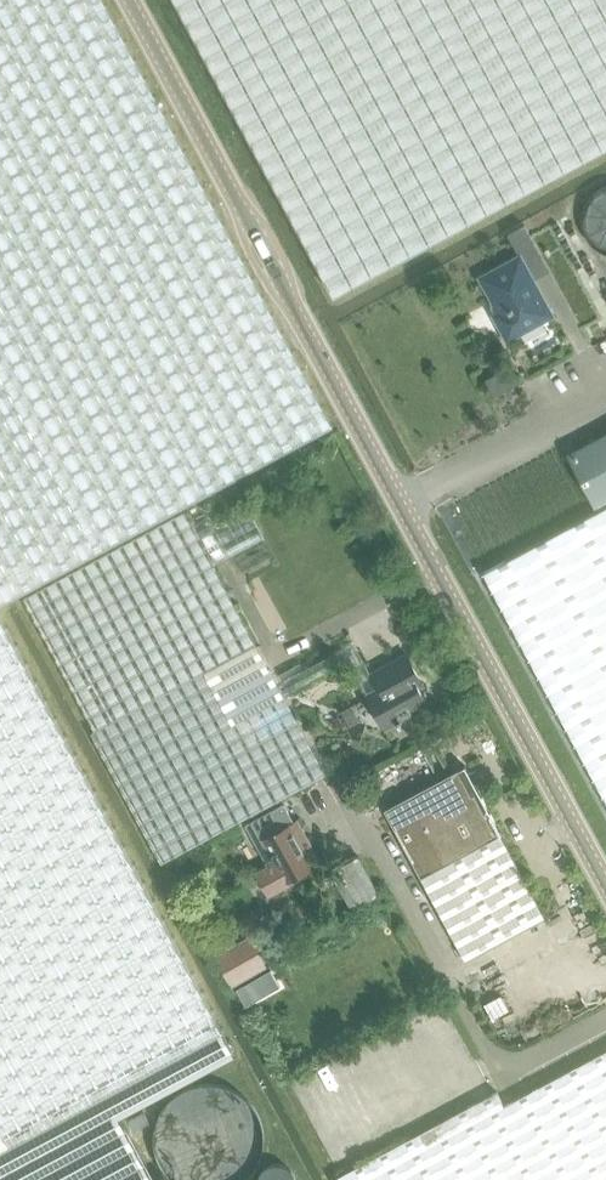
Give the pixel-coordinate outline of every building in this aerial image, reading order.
[(331,426),(102,0),(0,0),(0,604),(331,426)] [(335,296),(336,296),(510,202),(605,150),(605,0),(175,0),(335,296)] [(525,224),(508,234),(519,253),(536,244),(525,224)] [(519,257),(481,278),(500,313),(495,315),(497,320),(497,324),(498,327),(499,330),(502,332),(505,335),(507,339),(551,315),(519,257)] [(484,572),(605,800),(605,433),(579,448),(567,454),(597,511),(484,572)] [(256,645),(256,644),(213,565),(266,536),(251,510),(198,538),(184,512),(24,598),(95,731),(92,733),(161,862),(277,800),(326,774),(256,645)] [(120,1113),(236,1051),(0,610),(0,1179),(156,1179),(120,1113)] [(427,707),(409,673),(416,670),(407,654),(372,673),(380,687),(374,691),(375,694),(367,698),(384,730),(396,723),(397,725),(403,722),(402,720),(427,707)] [(545,917),(492,816),(465,765),(385,807),(466,959),(545,917)] [(316,865),(323,861),(304,828),(297,831),(293,824),(292,824),(282,806),(257,820),(268,839),(259,844),(272,866),(259,873),(271,896),(293,884),(291,880),(315,866),(316,865)] [(350,908),(379,894),(360,855),(331,869),(350,908)] [(253,937),(220,955),(235,983),(269,964),(253,937)] [(281,985),(271,968),(236,988),(246,1005),(281,985)] [(334,1179),(605,1179),(605,1051),(504,1106),(497,1092),(334,1179)]
